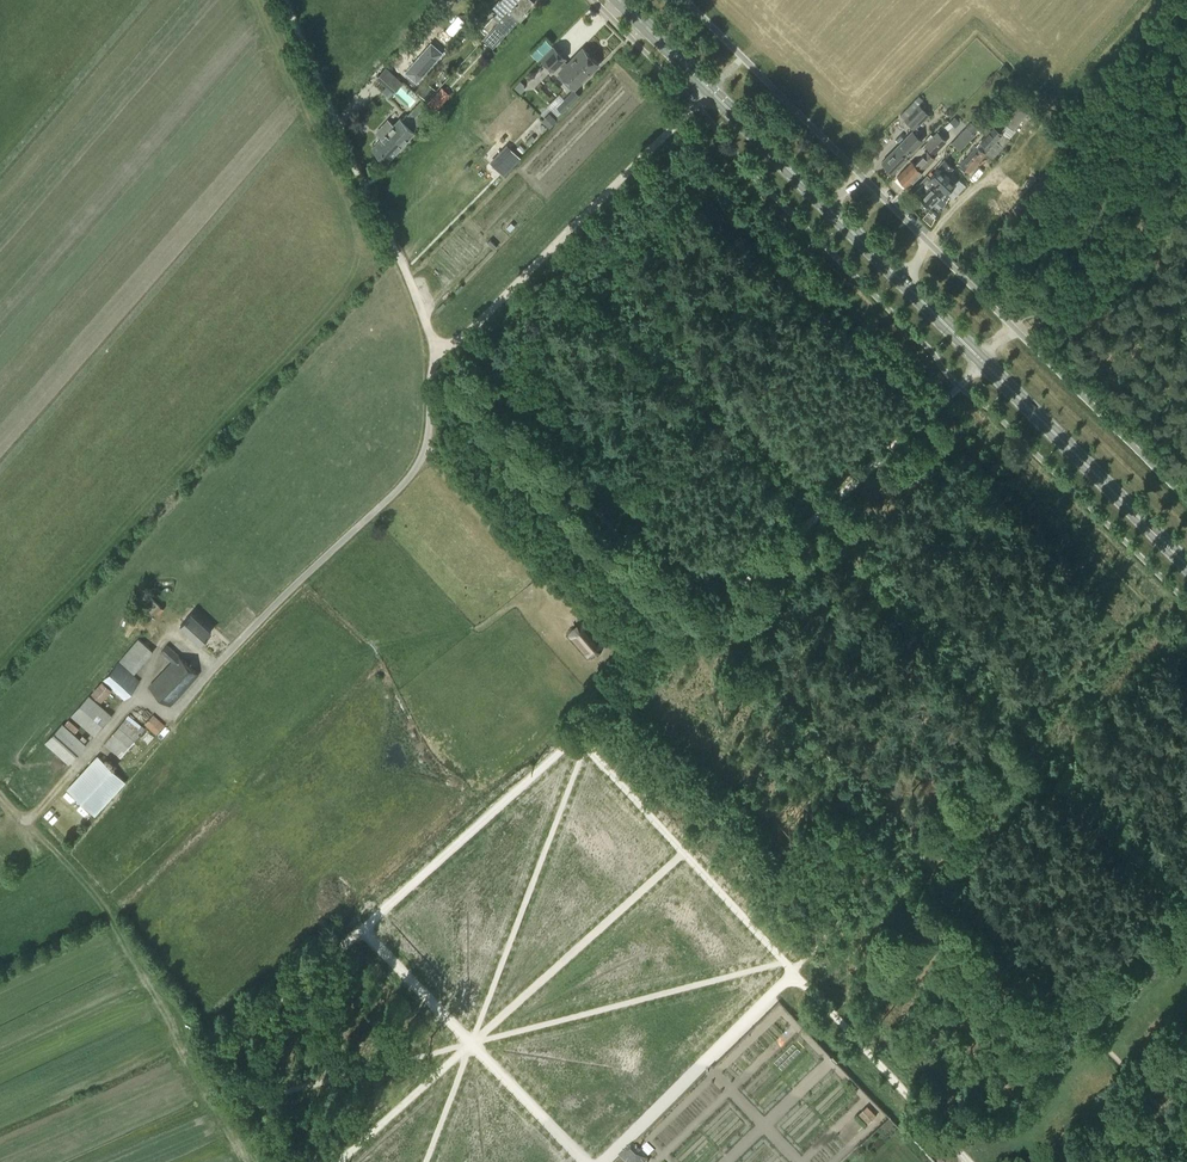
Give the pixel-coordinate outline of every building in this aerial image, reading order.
[(526,12),(526,8),(533,0),(517,0),(510,8),(505,14),(491,29),(483,38),(492,47),(519,18),(520,18),(526,12)] [(505,14),(510,8),(517,0),(498,0),(494,4),(500,9),(505,14)] [(491,29),(505,14),(500,9),(493,17),(493,16),(482,27),(487,32),(491,28),(491,29)] [(553,70),(559,63),(564,68),(558,74),(571,88),(578,81),(580,83),(598,64),(582,48),(566,63),(563,60),(565,58),(553,46),(541,58),(553,70)] [(489,60),(496,52),(493,49),(487,55),(488,60),(489,60)] [(393,93),(403,82),(385,66),(376,77),(393,93)] [(442,87),(427,103),(435,110),(450,94),(442,87)] [(562,111),(579,94),(574,88),(557,105),(562,111)] [(549,101),(554,107),(562,99),(557,93),(549,101)] [(898,149),(884,163),(893,172),(908,156),(906,155),(921,139),(917,135),(921,131),(917,127),(923,120),(924,121),(930,115),(915,100),(901,115),(914,127),(895,146),(898,149)] [(372,147),(379,153),(412,118),(407,114),(402,119),(400,116),(394,123),(388,118),(375,132),(381,137),(372,147)] [(556,121),(551,116),(544,123),(549,128),(556,121)] [(950,121),(955,126),(960,122),(955,117),(950,121)] [(412,118),(379,153),(386,161),(419,125),(412,118)] [(978,127),(971,121),(952,141),(960,149),(975,134),(973,132),(978,127)] [(1016,130),(1014,128),(1007,123),(1001,130),(995,124),(985,135),(976,145),(959,165),(968,173),(985,152),(992,158),(1016,130)] [(934,154),(947,141),(937,131),(925,144),(934,154)] [(504,175),(520,157),(508,146),(492,163),(504,175)] [(907,185),(934,158),(927,151),(914,164),(911,161),(897,176),(907,185)] [(945,191),(955,181),(947,173),(952,167),(944,159),(938,165),(939,167),(929,176),(933,181),(945,191)] [(930,207),(945,192),(945,191),(933,181),(929,176),(927,174),(919,181),(922,183),(914,191),(919,196),(918,196),(930,207)] [(932,215),(926,221),(930,225),(935,217),(932,215)] [(155,618),(163,609),(158,604),(150,596),(137,609),(142,613),(146,609),(150,613),(155,618)] [(200,643),(211,631),(191,613),(180,625),(200,643)] [(587,657),(595,654),(600,649),(605,641),(586,620),(578,623),(573,628),(568,635),(587,657)] [(134,673),(153,651),(138,638),(119,660),(134,673)] [(169,706),(198,674),(167,645),(161,651),(165,655),(172,661),(149,687),(169,706)] [(139,681),(117,662),(92,692),(102,701),(112,689),(124,699),(139,681)] [(94,736),(112,716),(88,695),(71,715),(94,736)] [(120,757),(137,737),(140,725),(128,715),(104,744),(120,757)] [(69,764),(86,745),(62,722),(45,741),(69,764)] [(94,814),(125,781),(98,756),(67,789),(94,814)] [(866,1106),(859,1113),(867,1123),(875,1115),(866,1106)] [(631,1148),(616,1161),(645,1161),(631,1148)]
